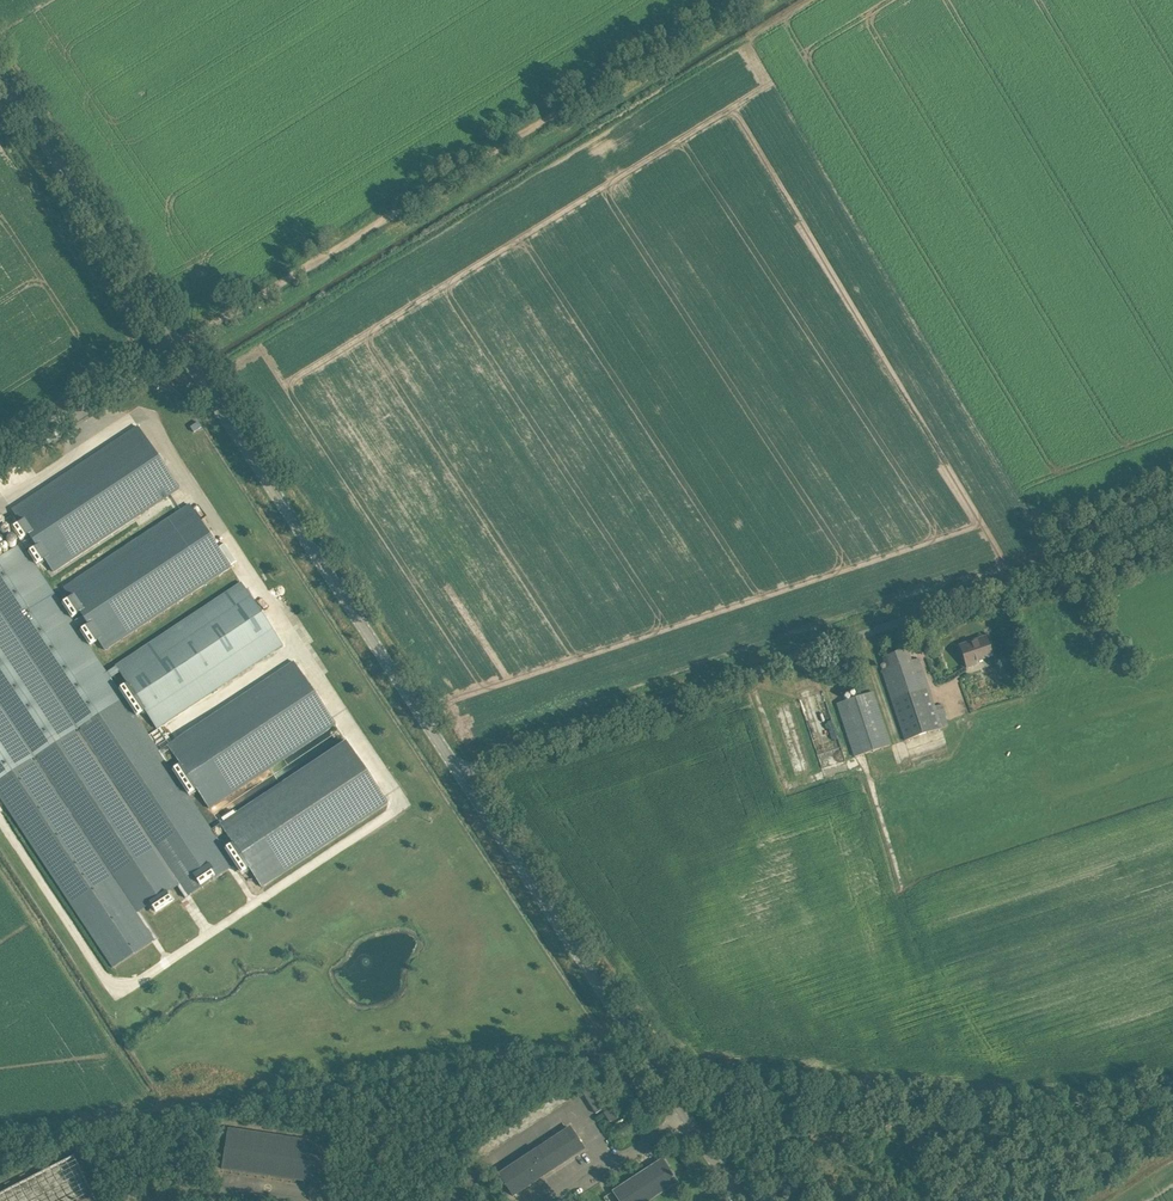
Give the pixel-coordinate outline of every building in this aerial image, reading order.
[(34,544),(53,572),(179,489),(138,427),(11,510),(30,538),(34,544)] [(86,622),(104,651),(230,567),(189,505),(64,588),(82,616),(86,622)] [(113,968),(157,939),(139,911),(178,886),(186,898),(234,865),(216,837),(225,832),(220,824),(211,830),(166,763),(175,757),(168,745),(158,751),(110,679),(119,673),(115,667),(106,673),(77,628),(86,622),(82,616),(73,622),(25,550),(34,544),(30,538),(21,544),(0,558),(0,798),(113,968)] [(241,582),(114,666),(115,667),(119,673),(157,729),(283,646),(241,582)] [(992,656),(986,639),(972,644),(971,641),(960,645),(967,668),(976,665),(975,662),(992,656)] [(934,706),(922,670),(918,658),(911,661),(907,649),(882,658),(886,669),(881,671),(905,741),(948,726),(945,717),(946,717),(942,704),(934,706)] [(293,661),(168,745),(175,757),(209,808),(335,724),(293,661)] [(890,745),(872,692),(837,703),(855,757),(890,745)] [(346,740),(220,824),(225,832),(262,887),(388,803),(346,740)] [(603,1109),(589,1088),(582,1093),(596,1114),(603,1109)] [(604,1113),(610,1122),(616,1117),(611,1109),(604,1113)] [(498,1174),(513,1196),(585,1148),(570,1126),(498,1174)] [(221,1170),(318,1184),(324,1143),(227,1128),(221,1170)] [(92,1192),(73,1155),(0,1192),(0,1200),(75,1200),(92,1192)] [(620,1200),(649,1200),(677,1183),(662,1159),(613,1191),(620,1200)]
